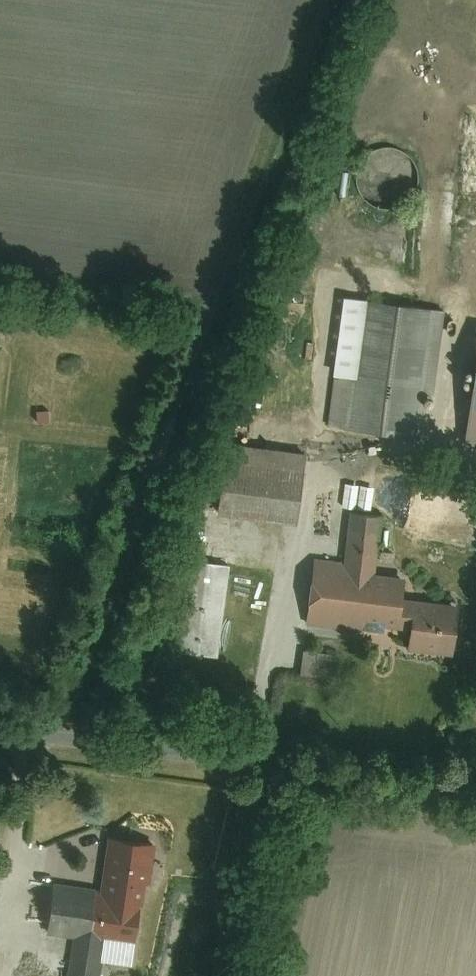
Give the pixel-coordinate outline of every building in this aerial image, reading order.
[(271,328),(291,336),(324,253),(304,245),(271,328)] [(341,306),(325,431),(420,443),(437,319),(341,306)] [(464,451),(475,453),(475,365),(464,451)] [(231,450),(224,523),(295,529),(302,457),(231,450)] [(317,564),(310,626),(408,637),(405,657),(448,661),(454,610),(402,604),(404,582),(376,579),(383,520),(349,516),(344,567),(317,564)] [(187,565),(177,658),(219,663),(229,570),(187,565)] [(329,673),(331,649),(301,647),(300,671),(329,673)] [(149,839),(110,834),(102,898),(140,903),(149,839)] [(93,885),(52,879),(45,929),(70,932),(86,934),(91,896),(93,885)] [(105,936),(135,941),(140,903),(102,898),(91,896),(86,934),(105,936)] [(105,936),(86,934),(70,932),(65,975),(100,975),(105,936)]
